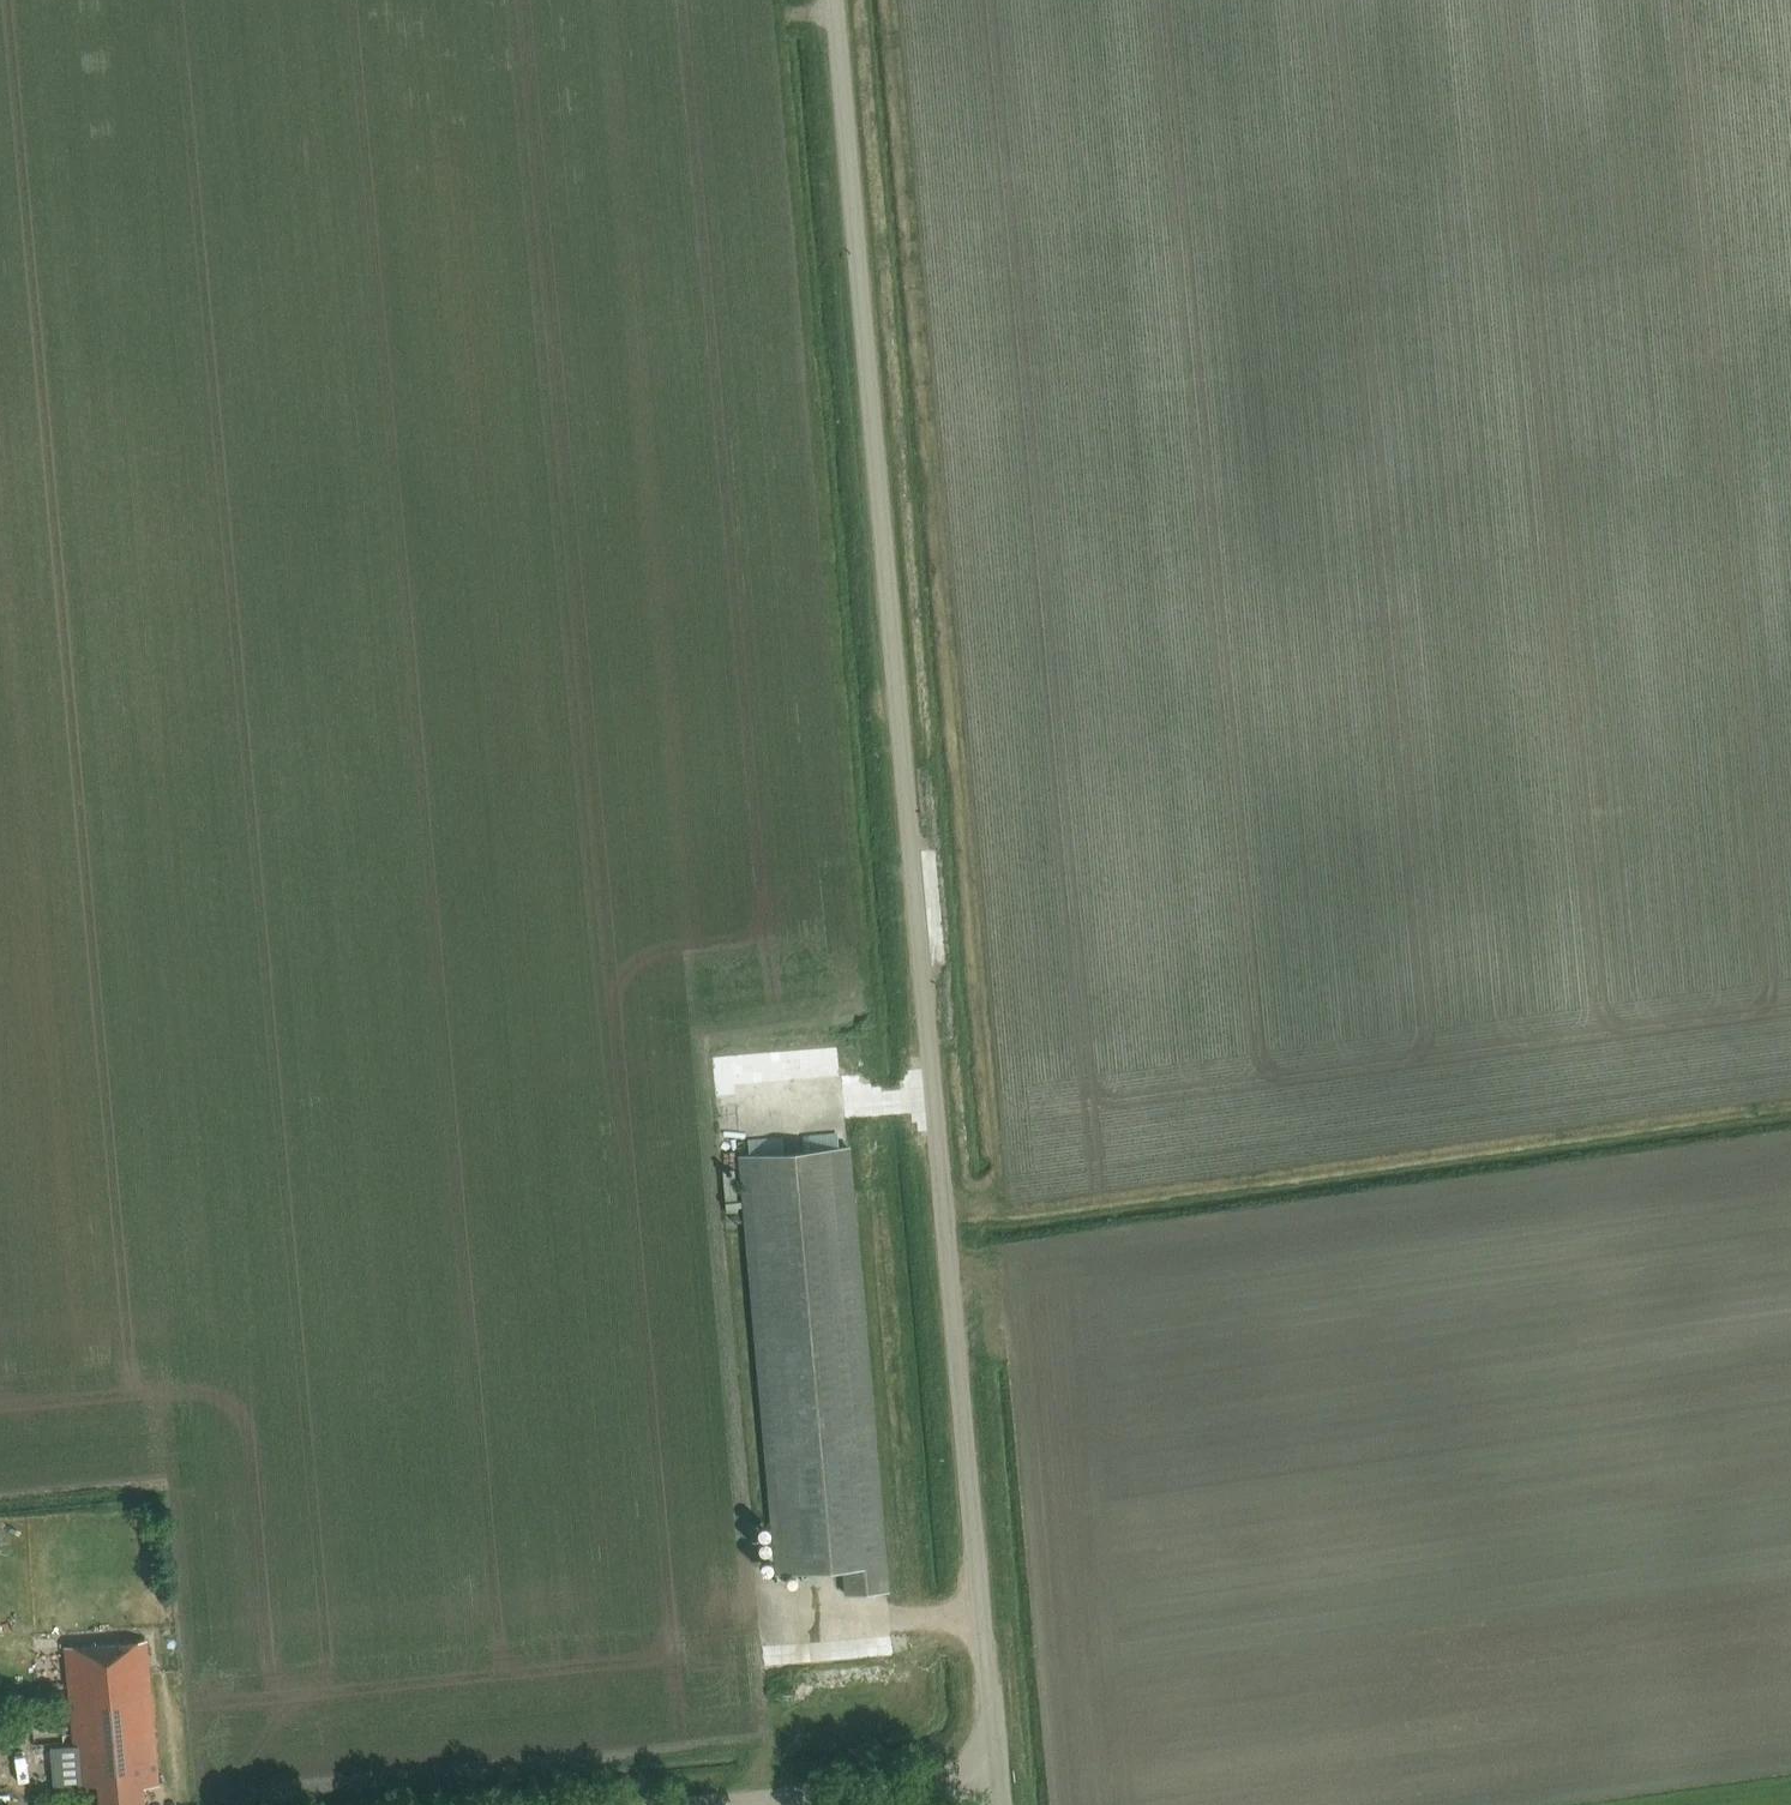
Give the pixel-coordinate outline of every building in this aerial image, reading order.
[(850,1150),(743,1159),(777,1574),(776,1574),(776,1576),(844,1570),(846,1597),(887,1593),(885,1565),(884,1565),(850,1150)] [(735,1169),(723,1170),(726,1212),(738,1211),(738,1207),(741,1207),(741,1201),(737,1201),(735,1169)] [(160,1781),(149,1641),(67,1648),(75,1747),(81,1747),(84,1785),(100,1784),(101,1804),(147,1804),(145,1782),(160,1781)]
